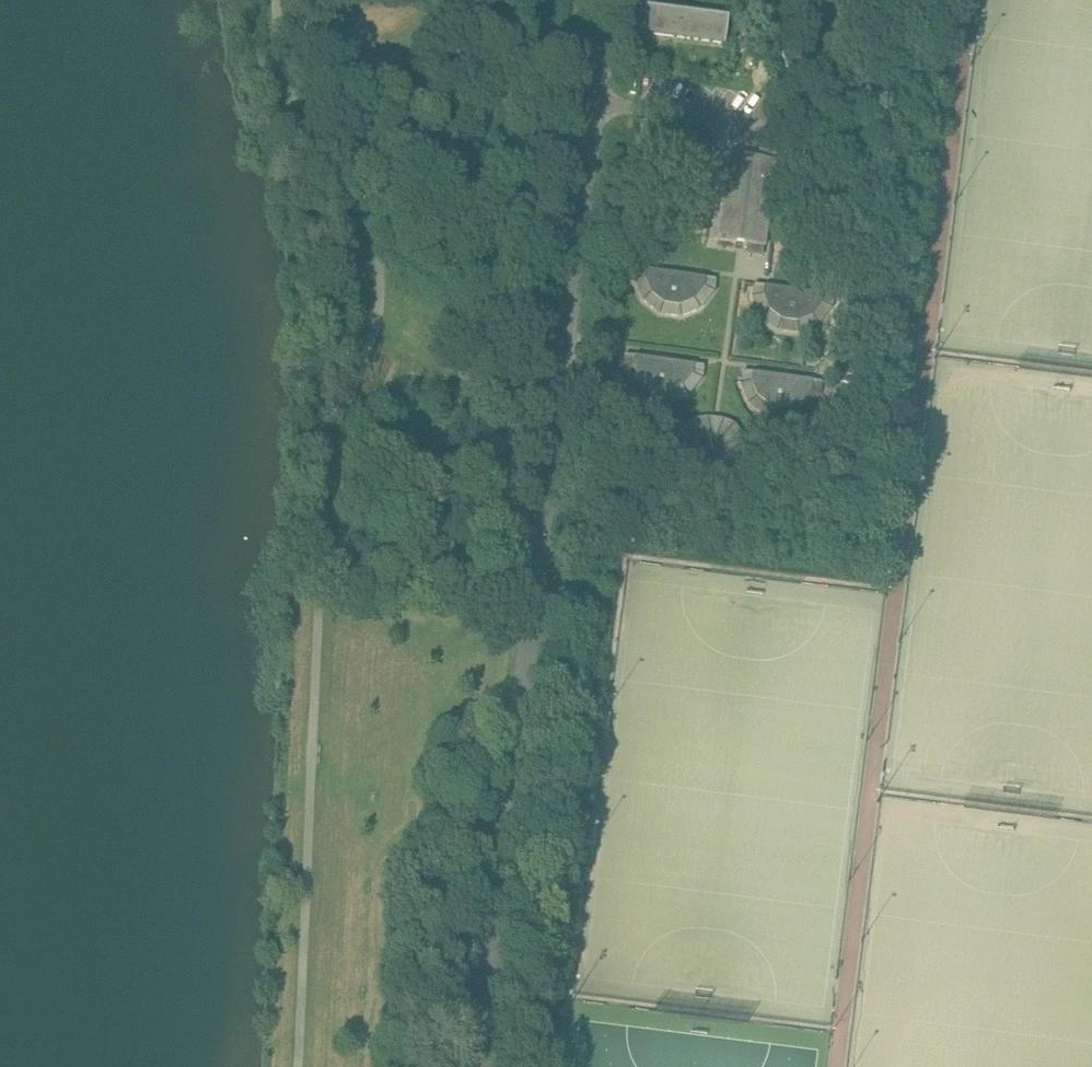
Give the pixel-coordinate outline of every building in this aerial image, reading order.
[(641,7),(638,31),(725,43),(729,17),(633,5),(633,6),(641,7)] [(765,247),(776,161),(727,154),(715,240),(765,247)] [(715,279),(679,274),(636,269),(636,270),(637,270),(636,280),(643,299),(660,312),(681,315),(700,307),(713,290),(715,280),(715,279)] [(834,295),(797,290),(754,284),(754,285),(755,285),(754,296),(762,315),(778,328),(799,331),(818,323),(831,307),(833,296),(834,295)] [(704,366),(667,361),(624,355),(624,356),(625,356),(624,367),(631,386),(648,399),(669,402),(688,394),(702,377),(703,367),(704,367),(704,366)] [(822,382),(785,377),(743,371),(743,372),(742,383),(750,403),(766,415),(787,418),(806,410),(820,393),(821,383),(822,383),(822,382)] [(720,429),(709,428),(708,419),(698,420),(683,431),(676,448),(678,467),(689,481),(708,488),(726,485),(741,474),(747,457),(744,438),(733,425),(724,421),(720,429)] [(882,548),(881,560),(882,560),(888,561),(890,549),(882,548)] [(572,612),(573,603),(565,602),(564,611),(572,612)]
